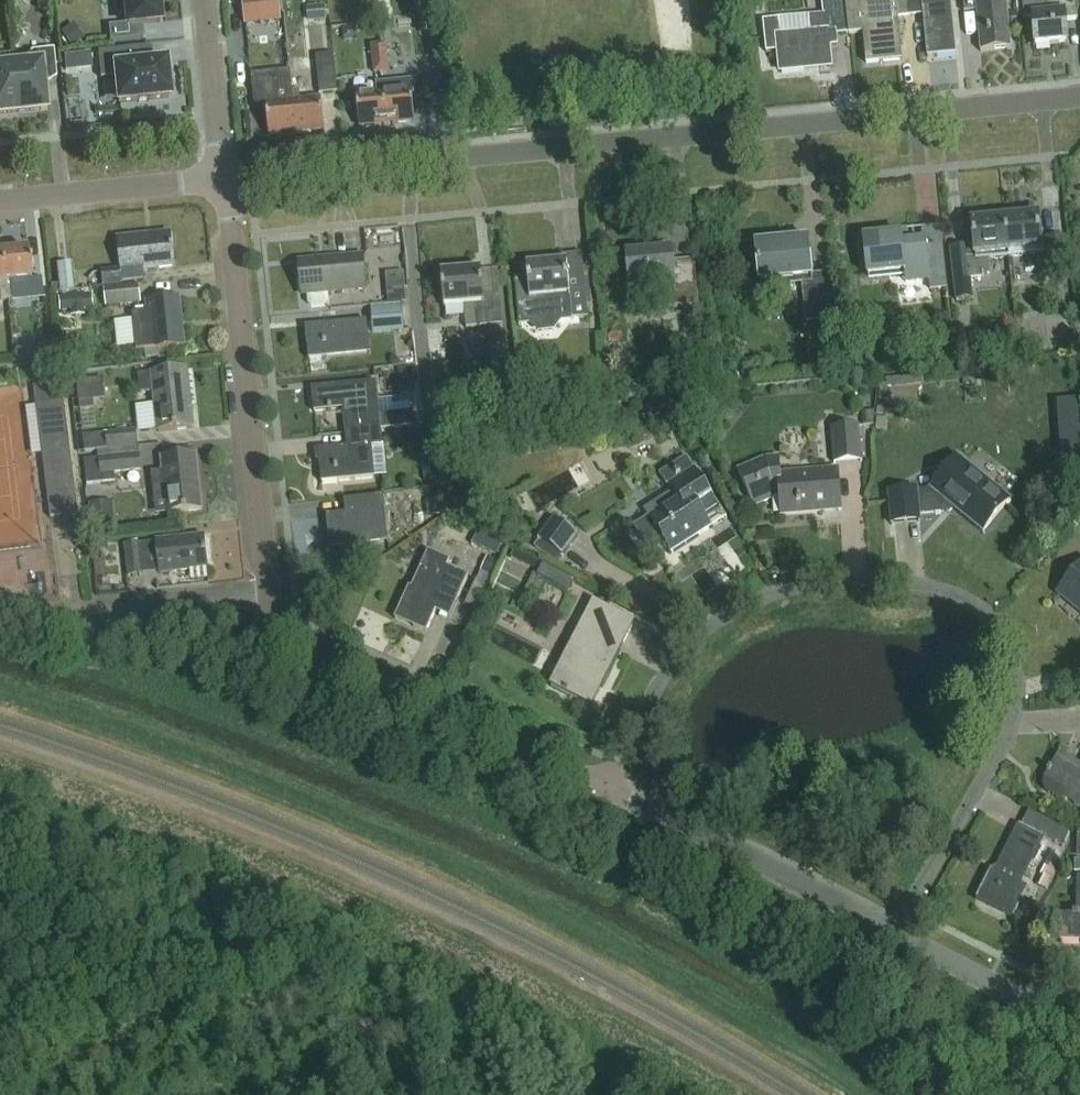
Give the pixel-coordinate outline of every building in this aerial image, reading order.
[(158,0),(125,0),(127,26),(110,28),(111,42),(143,39),(142,25),(160,23),(158,0)] [(243,12),(265,10),(266,24),(280,23),(278,0),(242,0),(243,12)] [(763,22),(766,54),(778,52),(780,73),(831,68),(829,48),(838,48),(837,33),(848,32),(845,0),(821,0),(823,16),(808,17),(810,35),(781,37),(779,21),(763,22)] [(910,16),(909,0),(888,0),(888,2),(869,4),(869,0),(845,0),(848,32),(848,35),(863,34),(866,64),(902,61),(898,18),(910,16)] [(910,16),(923,15),(927,57),(956,55),(951,1),(944,2),(923,4),(922,0),(909,0),(910,16)] [(964,14),(976,13),(980,52),(1011,49),(1007,0),(962,0),(964,14)] [(1022,19),(1032,18),(1035,46),(1068,44),(1066,21),(1078,20),(1076,0),(1044,0),(1042,0),(1021,0),(1022,19)] [(308,8),(308,21),(325,20),(325,7),(308,8)] [(808,17),(779,21),(781,37),(810,35),(808,17)] [(83,38),(73,24),(62,32),(65,37),(70,43),(72,46),(83,38)] [(372,60),(388,58),(386,44),(371,45),(372,60)] [(19,113),(46,110),(43,80),(57,79),(54,49),(32,52),(26,60),(26,65),(14,67),(19,113)] [(133,66),(131,49),(98,52),(101,79),(116,77),(118,103),(169,98),(168,94),(173,94),(171,77),(167,78),(166,63),(133,66)] [(75,54),(63,55),(64,68),(77,67),(75,54)] [(333,54),(316,56),(320,94),(337,92),(333,54)] [(388,58),(372,60),(374,74),(389,72),(389,66),(388,58)] [(14,67),(0,68),(0,115),(19,113),(14,67)] [(291,76),(252,80),(255,107),(266,105),(294,103),(292,91),(291,76)] [(383,83),(387,125),(414,122),(412,100),(425,99),(423,79),(383,83)] [(359,127),(387,125),(383,83),(375,84),(376,94),(356,96),(359,127)] [(294,103),(297,134),(324,132),(321,100),(301,102),(300,91),(292,91),(294,103)] [(297,134),(294,103),(266,105),(269,137),(297,134)] [(1004,221),(1007,254),(1049,250),(1051,267),(1066,265),(1063,238),(1041,240),(1038,217),(1004,221)] [(986,256),(1007,254),(1004,221),(971,224),(974,247),(951,250),(957,303),(972,301),(970,282),(983,281),(983,279),(988,278),(986,256)] [(940,229),(923,231),(925,244),(902,247),(901,236),(864,240),(867,278),(905,274),(906,285),(928,283),(928,290),(945,288),(940,229)] [(122,282),(145,280),(144,270),(175,267),(172,235),(116,241),(120,271),(101,273),(103,287),(122,284),(122,282)] [(801,280),(806,325),(832,322),(827,274),(812,275),(808,240),(755,246),(759,285),(801,280)] [(0,283),(0,302),(11,301),(9,283),(28,281),(30,280),(27,252),(0,254),(0,270),(1,283),(0,283)] [(630,288),(663,285),(665,309),(698,306),(694,261),(672,263),(671,252),(627,256),(630,288)] [(329,294),(366,290),(363,257),(298,263),(302,297),(307,296),(308,304),(312,307),(327,305),(329,302),(329,294)] [(526,267),(527,281),(515,281),(520,327),(538,325),(539,333),(563,331),(562,323),(573,322),(572,319),(588,318),(584,279),(568,281),(567,263),(526,267)] [(58,285),(50,286),(51,293),(73,290),(70,264),(55,265),(58,285)] [(484,299),(482,270),(441,273),(443,310),(472,307),(474,329),(503,326),(500,298),(484,299)] [(28,281),(9,283),(11,301),(42,297),(40,279),(30,280),(28,281)] [(136,289),(103,293),(105,308),(137,305),(136,289)] [(370,308),(396,306),(395,290),(368,293),(370,308)] [(93,295),(83,296),(83,294),(69,295),(70,298),(60,298),(61,311),(71,310),(71,317),(85,315),(84,309),(95,308),(93,295)] [(146,303),(147,313),(132,314),(136,352),(151,350),(151,351),(184,348),(179,299),(146,303)] [(373,336),(405,333),(402,305),(396,306),(370,308),(373,336)] [(309,361),(370,355),(367,322),(305,328),(309,361)] [(412,368),(398,369),(399,389),(413,388),(412,368)] [(153,392),(158,434),(193,430),(187,370),(151,373),(151,375),(140,376),(141,394),(153,392)] [(95,381),(75,383),(77,402),(97,400),(95,381)] [(317,451),(321,484),(375,479),(372,449),(383,448),(376,383),(311,389),(314,413),(342,410),(346,448),(317,451)] [(78,516),(77,503),(64,404),(55,405),(53,385),(34,388),(50,520),(78,516)] [(642,395),(632,396),(634,412),(644,411),(642,395)] [(470,396),(455,398),(456,414),(472,413),(470,396)] [(661,396),(646,397),(646,406),(658,405),(657,403),(661,403),(661,396)] [(675,406),(660,411),(663,423),(678,419),(675,406)] [(651,412),(652,418),(660,416),(658,410),(651,412)] [(862,412),(862,426),(875,426),(875,412),(862,412)] [(877,419),(875,430),(886,431),(887,420),(877,419)] [(862,463),(860,427),(831,429),(834,465),(862,463)] [(136,431),(105,435),(83,437),(85,454),(138,448),(136,431)] [(115,475),(141,472),(139,455),(84,461),(87,485),(115,482),(115,475)] [(166,498),(166,503),(167,514),(202,510),(196,455),(161,459),(163,482),(152,483),(154,499),(166,498)] [(917,488),(888,491),(891,527),(919,524),(918,517),(950,514),(954,509),(982,533),(1008,503),(1009,501),(956,456),(928,491),(918,491),(917,488)] [(768,457),(736,469),(753,507),(779,495),(781,516),(841,510),(837,469),(781,474),(779,457),(768,457)] [(691,473),(683,460),(659,474),(667,486),(669,485),(674,492),(643,511),(648,518),(634,527),(648,549),(662,539),(671,553),(711,527),(704,515),(719,505),(696,470),(691,473)] [(388,544),(384,503),(384,497),(343,502),(344,515),(327,516),(330,549),(388,544)] [(116,528),(113,501),(89,504),(92,531),(116,528)] [(438,501),(425,502),(427,517),(439,516),(438,501)] [(579,534),(555,516),(539,538),(541,540),(536,547),(556,562),(562,555),(563,556),(579,534)] [(156,543),(159,574),(160,575),(190,572),(207,570),(204,538),(156,543)] [(141,576),(138,545),(124,547),(128,577),(141,576)] [(515,550),(511,558),(525,564),(529,556),(515,550)] [(409,587),(395,618),(425,632),(435,610),(442,594),(457,601),(468,576),(448,567),(450,561),(429,552),(427,558),(426,557),(412,588),(409,587)] [(488,557),(480,573),(491,577),(498,561),(488,557)] [(570,593),(576,581),(543,564),(537,575),(570,593)] [(1057,595),(1079,614),(1079,566),(1057,595)] [(207,570),(190,572),(191,581),(208,579),(207,570)] [(480,573),(477,582),(487,586),(491,577),(480,573)] [(477,582),(467,604),(479,610),(489,587),(487,586),(477,582)] [(592,601),(550,687),(591,707),(619,650),(608,645),(613,635),(624,640),(633,621),(623,616),(592,601)] [(1059,753),(1044,780),(1045,781),(1044,785),(1045,789),(1047,793),(1050,796),(1057,800),(1056,800),(1065,805),(1067,802),(1079,810),(1079,765),(1059,753)] [(1028,812),(997,873),(991,871),(976,901),(1013,919),(1028,889),(1021,886),(1044,840),(1062,849),(1070,833),(1028,812)] [(1060,942),(1079,943),(1079,878),(1077,878),(1076,914),(1072,914),(1072,916),(1060,916),(1060,942)]
